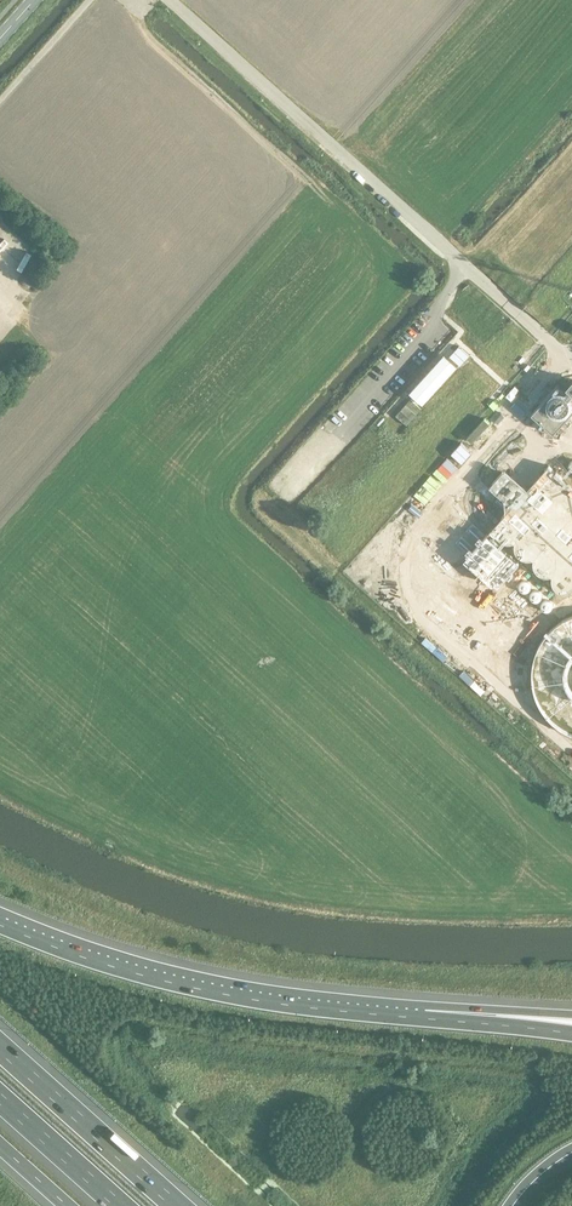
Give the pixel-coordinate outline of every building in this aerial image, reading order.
[(470,355),(459,345),(450,355),(461,366),(470,355)] [(423,403),(457,365),(444,353),(410,391),(423,403)] [(569,386),(571,387),(567,392),(558,384),(532,413),(554,433),(571,414),(571,383),(569,386)] [(549,465),(545,470),(549,473),(528,495),(503,472),(493,483),(519,507),(515,511),(511,508),(505,514),(509,518),(495,534),(501,539),(504,542),(508,543),(512,543),(515,542),(515,543),(515,544),(516,549),(518,554),(519,555),(525,559),(530,560),(533,559),(534,560),(534,563),(535,568),(536,571),(540,574),(544,576),(548,576),(552,575),(553,576),(552,580),(553,584),(555,587),(558,590),(562,592),(567,593),(571,592),(571,591),(571,486),(549,465)]
